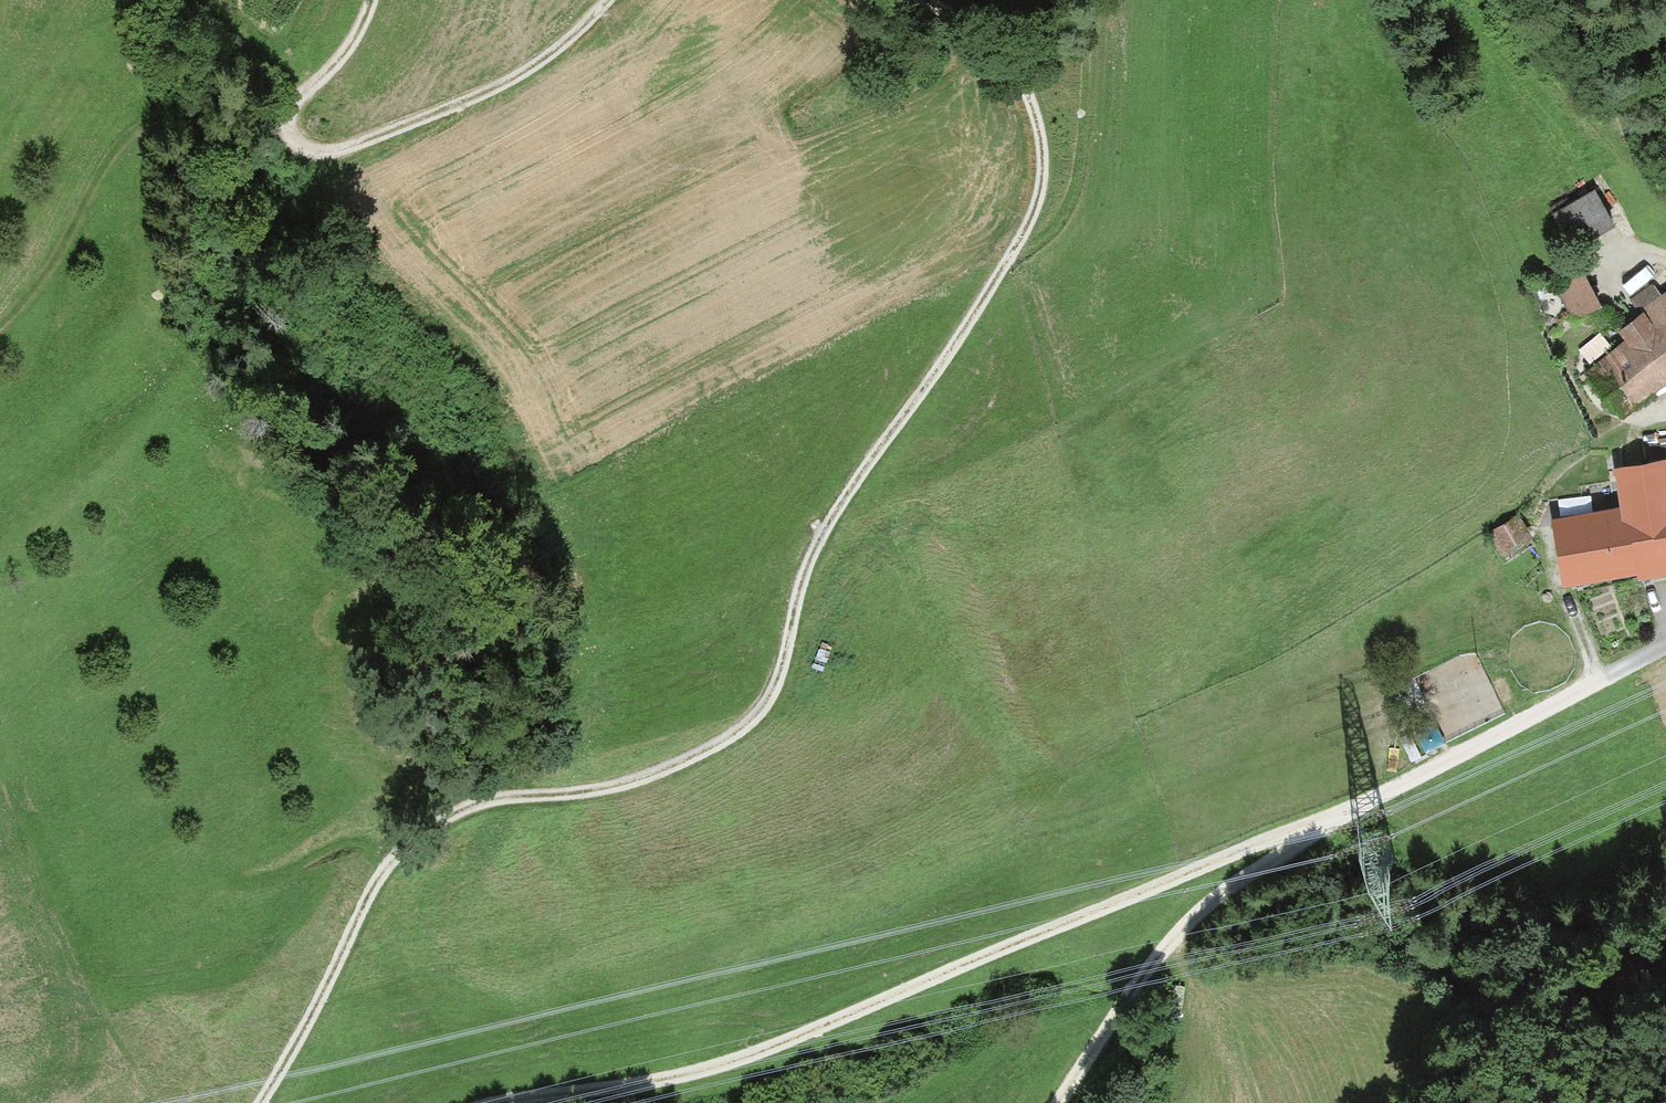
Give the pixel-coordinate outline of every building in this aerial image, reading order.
[(1596,191),(1554,213),(1575,251),(1616,228),(1596,191)] [(1602,306),(1583,274),(1554,291),(1573,323),(1602,306)] [(1588,370),(1622,418),(1660,391),(1665,387),(1665,297),(1665,298),(1656,286),(1628,306),(1638,319),(1617,334),(1624,345),(1588,370)] [(1665,576),(1665,462),(1616,470),(1624,512),(1553,524),(1563,587),(1634,575),(1635,581),(1665,576)] [(1513,523),(1487,538),(1499,558),(1525,543),(1513,523)]
